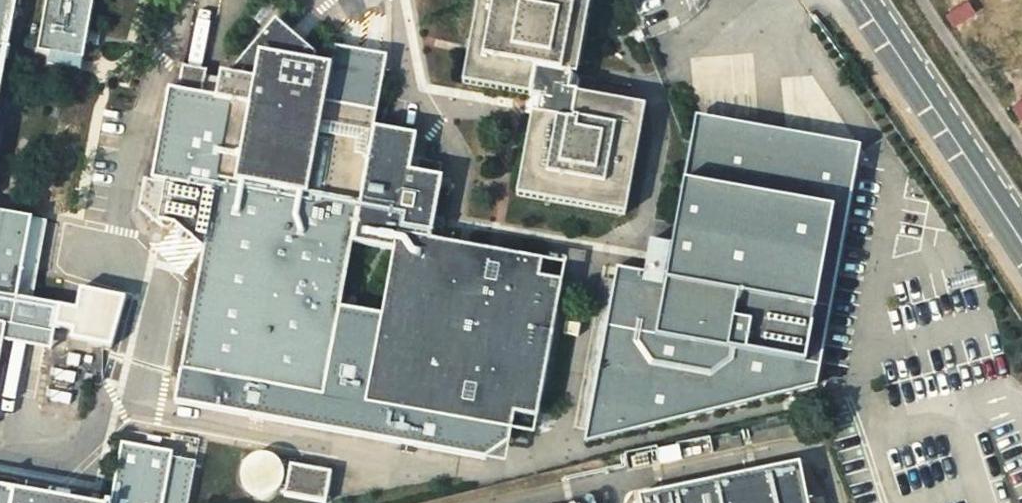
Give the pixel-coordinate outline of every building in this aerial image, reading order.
[(17,0),(0,0),(0,94),(17,0)] [(83,58),(87,40),(94,0),(48,0),(39,50),(83,58)] [(599,0),(484,0),(468,80),(540,95),(522,192),(630,213),(651,105),(583,90),(599,0)] [(376,128),(390,52),(339,42),(334,66),(319,63),(320,56),(280,20),(232,75),(222,74),(218,99),(202,97),(207,70),(183,66),(179,90),(170,88),(153,180),(145,179),(139,209),(164,229),(172,220),(204,248),(175,403),(485,460),(510,443),(515,415),(538,419),(563,281),(539,275),(542,259),(432,238),(443,176),(415,171),(411,170),(418,136),(376,128)] [(666,274),(617,266),(584,442),(818,386),(861,143),(698,113),(666,274)] [(17,296),(32,216),(0,210),(0,292),(17,296)] [(17,296),(0,292),(0,322),(32,328),(38,300),(17,296)] [(78,307),(38,300),(32,328),(54,332),(56,324),(74,327),(78,307)] [(195,463),(172,458),(173,454),(123,444),(112,502),(188,502),(195,463)] [(281,487),(286,488),(284,496),(322,502),(326,502),(332,472),(290,464),(289,471),(283,470),(281,463),(276,458),(262,454),(255,455),(248,460),(241,471),(243,485),(248,491),(255,495),(264,496),(276,492),(281,487)] [(800,462),(639,495),(640,502),(808,502),(800,462)] [(0,487),(0,502),(84,502),(0,487)]
